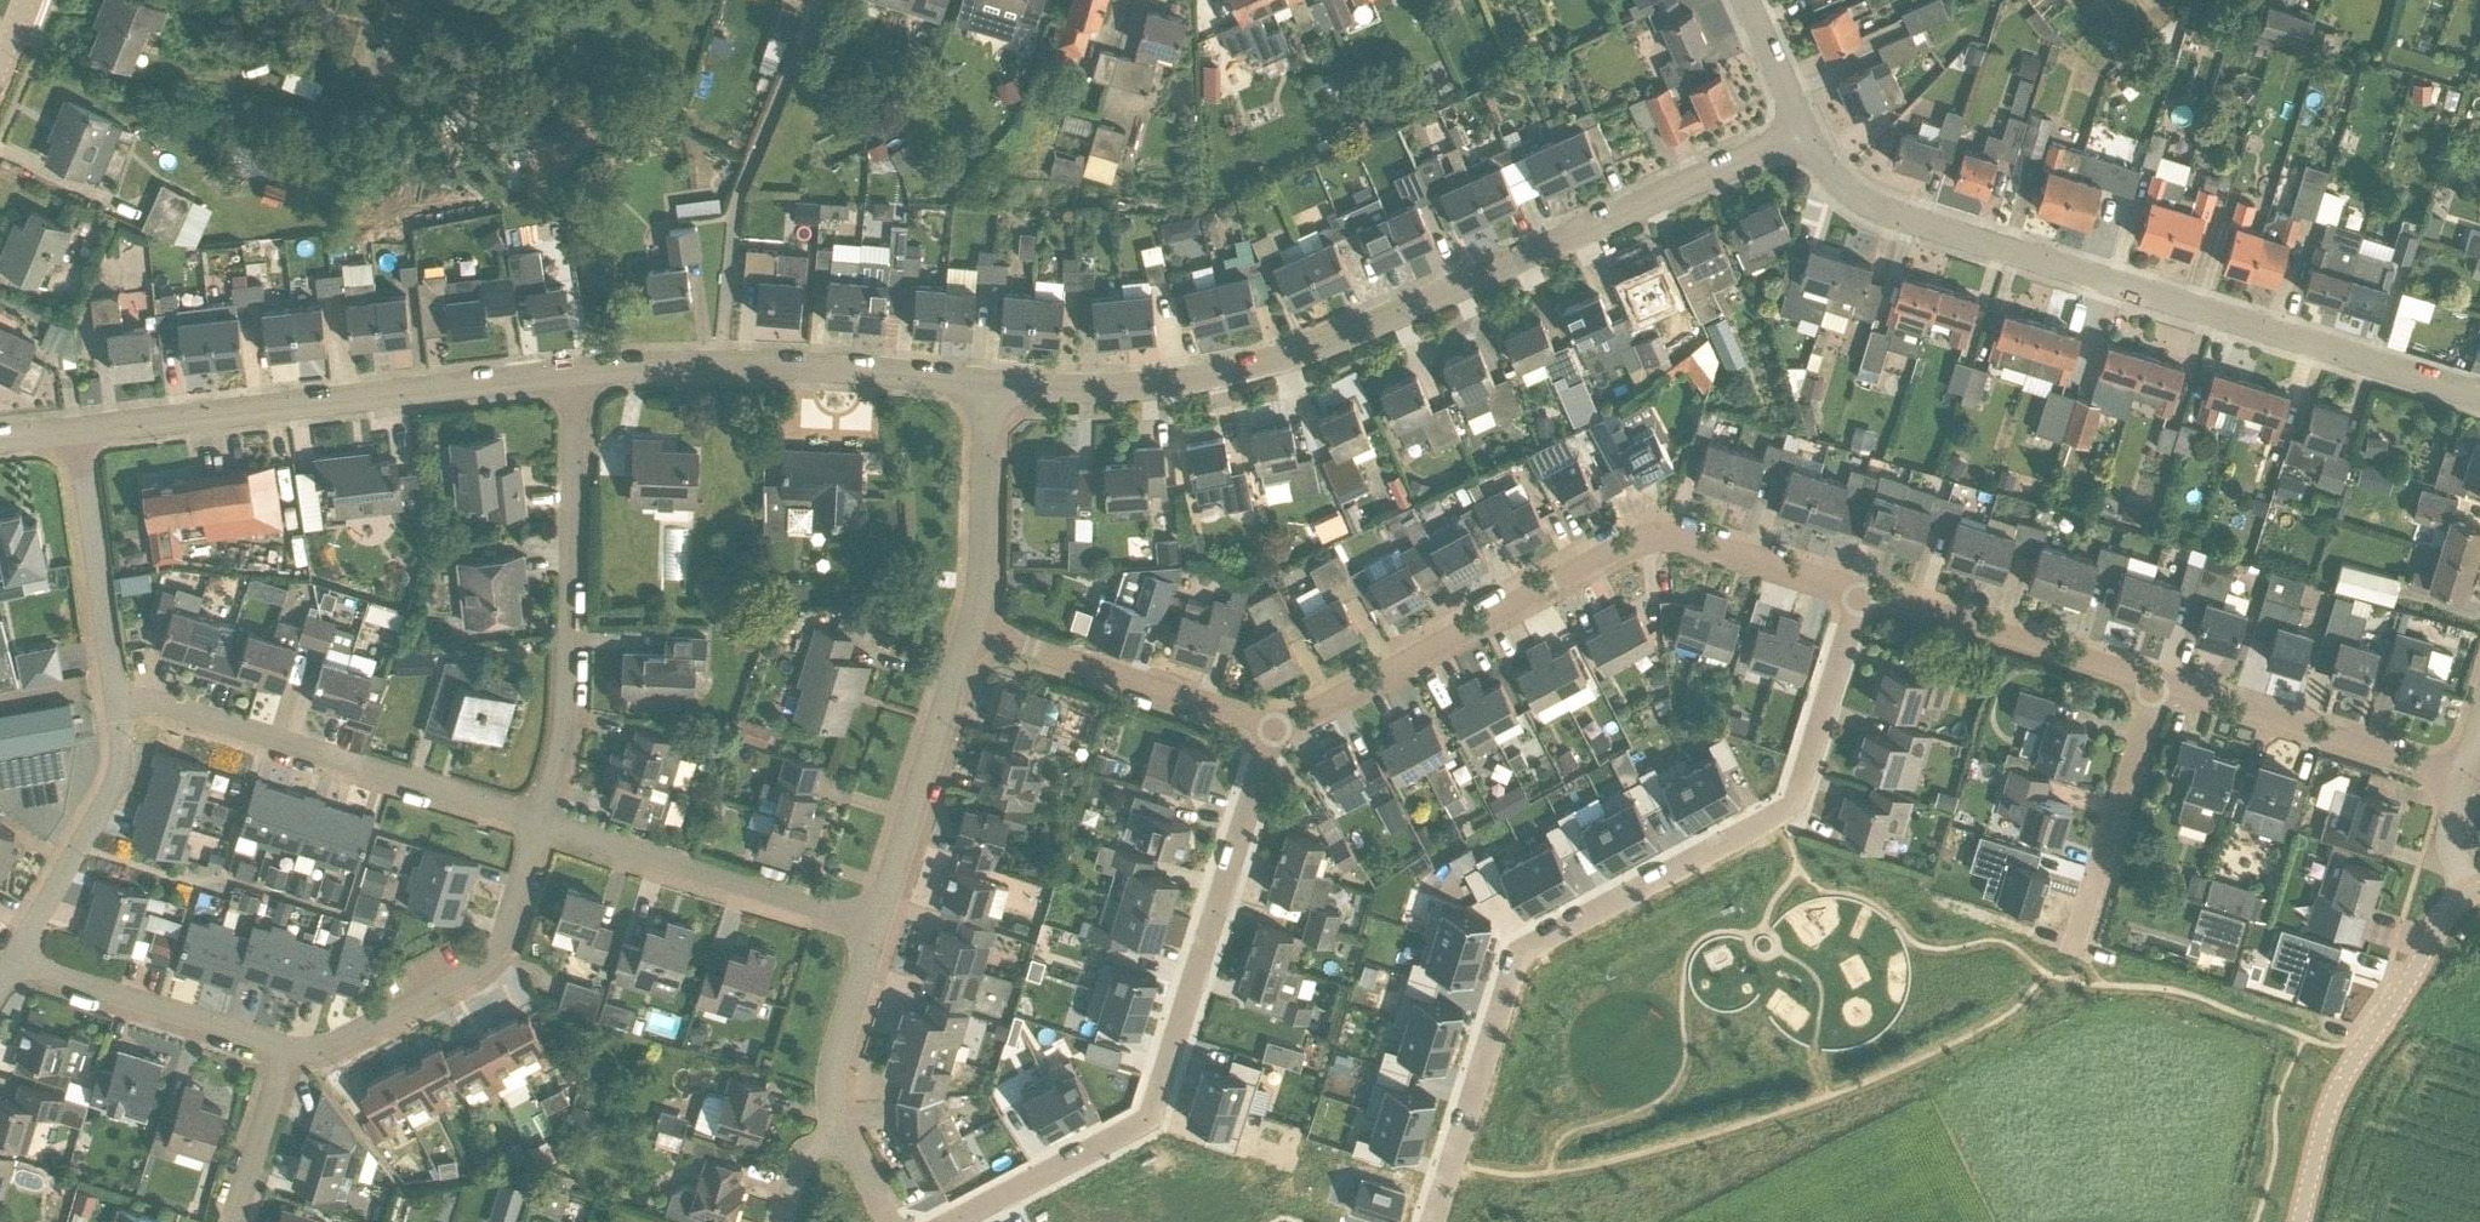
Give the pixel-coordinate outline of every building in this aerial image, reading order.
[(154,0),(106,0),(102,8),(109,11),(93,48),(133,65),(152,21),(162,25),(170,7),(154,0)] [(407,11),(410,0),(396,0),(394,7),(407,11)] [(944,5),(945,0),(882,0),(939,19),(944,5)] [(1037,26),(1044,0),(964,0),(957,22),(1013,38),(1019,20),(1037,26)] [(1104,9),(1107,0),(1072,0),(1065,23),(1060,22),(1049,59),(1076,66),(1080,52),(1085,54),(1094,22),(1100,23),(1104,9)] [(1272,9),(1268,0),(1232,0),(1241,20),(1222,28),(1233,52),(1246,46),(1248,50),(1265,43),(1259,30),(1266,27),(1261,15),(1272,9)] [(1306,0),(1268,0),(1272,9),(1274,8),(1278,17),(1294,10),(1302,26),(1315,21),(1306,0)] [(1334,23),(1323,0),(1316,0),(1308,4),(1320,30),(1334,23)] [(1336,25),(1354,17),(1346,0),(1325,0),(1336,25)] [(1649,11),(1674,0),(1639,0),(1630,4),(1636,17),(1649,11)] [(1708,44),(1692,10),(1684,14),(1677,0),(1674,0),(1649,11),(1657,28),(1663,25),(1677,57),(1660,64),(1669,85),(1705,69),(1696,49),(1708,44)] [(1864,34),(1855,15),(1873,7),(1870,0),(1857,0),(1813,20),(1826,51),(1864,34)] [(1923,27),(1949,15),(1942,0),(1928,0),(1903,12),(1911,32),(1911,33),(1923,27)] [(2262,27),(2307,41),(2315,16),(2270,2),(2262,27)] [(800,10),(784,4),(769,43),(780,48),(784,37),(788,38),(800,10)] [(1175,55),(1179,42),(1186,19),(1149,8),(1135,56),(1117,51),(1109,80),(1149,92),(1157,63),(1155,62),(1159,50),(1175,55)] [(2205,41),(2209,25),(2194,21),(2189,37),(2205,41)] [(1854,113),(1886,99),(1878,82),(1895,74),(1891,65),(1932,46),(1923,27),(1911,33),(1911,32),(1879,46),(1885,59),(1839,80),(1854,113)] [(2243,37),(2274,45),(2276,35),(2245,27),(2243,37)] [(1968,42),(1963,57),(1980,63),(1985,48),(1968,42)] [(1109,80),(1117,51),(1102,47),(1093,76),(1109,80)] [(2034,76),(2039,63),(2023,58),(2020,72),(2034,76)] [(319,95),(325,78),(289,64),(282,81),(319,95)] [(1217,81),(1217,64),(1204,64),(1204,81),(1217,81)] [(882,81),(891,99),(922,84),(913,66),(882,81)] [(1433,73),(1417,81),(1428,104),(1443,97),(1433,73)] [(1629,103),(1631,107),(1641,129),(1659,121),(1668,142),(1688,133),(1687,128),(1706,119),(1707,120),(1736,107),(1721,73),(1690,87),(1698,104),(1680,112),(1668,85),(1629,103)] [(371,76),(366,92),(378,95),(383,79),(371,76)] [(2024,113),(2034,80),(2021,76),(2011,109),(2024,113)] [(1022,95),(1018,80),(998,86),(1003,101),(1022,95)] [(2432,101),(2432,83),(2413,82),(2413,101),(2432,101)] [(2259,95),(2249,86),(2242,95),(2251,103),(2259,95)] [(111,118),(91,109),(68,100),(61,118),(66,120),(50,157),(87,173),(87,172),(101,178),(124,124),(111,118)] [(1602,164),(1585,126),(1598,121),(1592,108),(1568,119),(1567,115),(1550,123),(1556,137),(1554,137),(1572,177),(1602,164)] [(2033,111),(2021,150),(2042,156),(2054,118),(2033,111)] [(1947,168),(1955,145),(1963,119),(1946,114),(1943,126),(1938,139),(1918,133),(1903,129),(1893,161),(1928,172),(1931,163),(1947,168)] [(1987,191),(1999,154),(2015,159),(2027,119),(2010,114),(2003,136),(1989,131),(1982,152),(1965,146),(1954,180),(1987,191)] [(507,125),(512,150),(570,140),(566,115),(507,125)] [(1099,121),(1091,150),(1119,158),(1127,130),(1099,121)] [(1503,134),(1508,147),(1523,140),(1517,127),(1503,134)] [(2143,161),(2158,166),(2168,136),(2153,132),(2146,153),(2145,153),(2143,161)] [(1554,137),(1535,146),(1531,136),(1523,140),(1508,147),(1513,159),(1526,153),(1543,191),(1572,177),(1554,137)] [(869,147),(872,155),(888,148),(884,140),(869,147)] [(2063,215),(2082,151),(2051,141),(2044,163),(2049,165),(2036,207),(2063,215)] [(920,161),(909,142),(891,153),(903,172),(920,161)] [(1508,147),(1481,159),(1467,166),(1489,215),(1518,202),(1501,164),(1513,159),(1508,147)] [(2134,194),(2141,169),(2118,161),(2082,151),(2063,215),(2089,223),(2101,183),(2134,194)] [(1079,182),(1085,161),(1056,153),(1050,173),(1079,182)] [(2166,246),(2192,254),(2201,225),(2207,227),(2216,199),(2225,202),(2239,156),(2230,153),(2223,177),(2209,172),(2204,188),(2199,186),(2195,200),(2182,196),(2180,204),(2166,246)] [(1415,163),(1416,166),(1430,196),(1441,190),(1448,203),(1459,228),(1489,215),(1467,166),(1465,161),(1445,170),(1436,154),(1415,163)] [(2314,217),(2329,168),(2313,164),(2306,186),(2298,184),(2288,214),(2278,211),(2276,216),(2268,220),(2265,225),(2251,273),(2276,280),(2288,242),(2295,244),(2303,218),(2301,217),(2302,213),(2314,217)] [(1431,198),(1430,196),(1416,166),(1393,176),(1406,203),(1387,212),(1405,252),(1435,239),(1418,204),(1431,198)] [(2195,169),(2190,168),(2186,181),(2191,182),(2195,169)] [(2329,168),(2314,217),(2337,224),(2345,196),(2342,196),(2346,185),(2327,179),(2330,169),(2329,168)] [(2166,246),(2180,204),(2179,204),(2186,182),(2153,172),(2146,195),(2152,197),(2139,238),(2166,246)] [(281,205),(287,186),(268,180),(262,199),(281,205)] [(194,196),(163,182),(143,227),(175,241),(194,196)] [(1277,199),(1272,186),(1258,190),(1262,204),(1277,199)] [(716,188),(675,196),(679,218),(720,211),(716,188)] [(1405,252),(1387,212),(1379,196),(1338,214),(1347,233),(1359,228),(1376,266),(1405,252)] [(818,220),(820,199),(797,198),(795,219),(818,220)] [(1766,240),(1767,239),(1789,229),(1776,198),(1742,213),(1746,222),(1730,229),(1740,251),(1737,253),(1744,267),(1747,265),(1749,270),(1774,259),(1773,256),(1777,254),(1773,246),(1770,248),(1766,240)] [(2251,273),(2265,225),(2262,230),(2247,226),(2257,204),(2238,198),(2231,221),(2236,223),(2224,264),(2251,273)] [(848,216),(849,202),(821,200),(820,214),(848,216)] [(1334,238),(1347,233),(1338,214),(1336,209),(1327,213),(1332,225),(1319,232),(1324,243),(1306,252),(1301,240),(1300,240),(1322,290),(1352,277),(1334,238)] [(55,219),(33,210),(26,225),(17,221),(0,262),(39,279),(50,252),(62,257),(74,228),(55,219)] [(1218,219),(1215,210),(1203,215),(1206,227),(1214,225),(1218,219)] [(2438,236),(2443,218),(2442,218),(2430,214),(2425,229),(2424,232),(2438,236)] [(864,217),(861,244),(884,246),(887,219),(864,217)] [(1203,235),(1199,217),(1162,224),(1166,242),(1203,235)] [(2404,217),(2400,228),(2419,234),(2423,222),(2404,217)] [(1134,226),(1133,218),(1120,220),(1121,233),(1129,232),(1134,226)] [(692,299),(686,256),(704,253),(699,221),(665,226),(670,257),(674,257),(675,263),(648,267),(654,304),(692,299)] [(1676,273),(1699,321),(1723,310),(1714,289),(1738,278),(1724,248),(1714,226),(1664,247),(1676,273)] [(481,235),(492,254),(506,246),(496,227),(481,235)] [(2473,227),(2465,249),(2468,250),(2479,254),(2479,229),(2473,227)] [(892,228),(891,252),(890,262),(889,270),(904,272),(906,254),(907,243),(908,229),(892,228)] [(2400,228),(2392,255),(2412,262),(2421,234),(2419,234),(2400,228)] [(1022,234),(1020,258),(1034,258),(1036,235),(1022,234)] [(1249,274),(1263,271),(1257,259),(1255,259),(1250,236),(1235,239),(1238,253),(1223,256),(1226,266),(1214,269),(1227,322),(1259,314),(1249,274)] [(1322,290),(1300,240),(1281,249),(1260,258),(1257,259),(1263,271),(1275,265),(1292,303),(1322,290)] [(2355,260),(2359,248),(2335,240),(2332,248),(2318,244),(2304,290),(2342,302),(2355,260)] [(1143,246),(1151,281),(1165,278),(1161,260),(1165,259),(1161,242),(1143,246)] [(906,254),(921,255),(922,244),(907,243),(906,254)] [(2429,244),(2420,248),(2420,257),(2421,258),(2429,263),(2437,258),(2437,248),(2429,244)] [(833,257),(834,246),(819,245),(817,264),(831,265),(826,320),(854,322),(858,277),(859,277),(861,259),(833,257)] [(1825,308),(1841,255),(1810,245),(1806,259),(1790,254),(1779,291),(1786,293),(1780,311),(1800,318),(1800,316),(1821,322),(1825,308)] [(806,285),(809,254),(748,248),(746,278),(762,280),(759,314),(799,318),(802,285),(806,285)] [(2475,267),(2479,254),(2468,250),(2464,263),(2475,267)] [(571,317),(565,281),(546,285),(541,251),(524,254),(524,252),(510,254),(512,273),(513,279),(517,304),(532,303),(535,323),(571,317)] [(992,279),(993,260),(994,253),(979,252),(977,278),(992,279)] [(920,273),(921,255),(906,254),(904,272),(920,273)] [(1851,311),(1873,318),(1884,283),(1869,278),(1873,264),(1841,255),(1825,308),(1849,316),(1851,311)] [(377,295),(373,260),(344,263),(343,258),(331,260),(333,273),(335,292),(347,291),(353,344),(382,341),(377,295)] [(1078,286),(1079,268),(1076,258),(1064,258),(1064,286),(1078,286)] [(888,290),(888,288),(889,270),(890,262),(861,259),(859,277),(858,277),(854,322),(885,325),(888,290)] [(1008,280),(1010,261),(993,260),(992,279),(1008,280)] [(2377,267),(2355,260),(2342,302),(2380,314),(2395,266),(2379,261),(2377,267)] [(416,262),(401,264),(403,283),(418,281),(416,262)] [(1676,273),(1665,278),(1660,266),(1626,282),(1638,309),(1625,315),(1646,361),(1652,378),(1665,368),(1673,363),(1670,356),(1656,325),(1681,314),(1691,335),(1688,336),(1692,345),(1707,338),(1699,321),(1676,273)] [(1079,268),(1078,286),(1095,286),(1095,269),(1079,268)] [(1186,290),(1190,306),(1196,330),(1227,322),(1214,269),(1217,282),(1197,287),(1194,274),(1170,280),(1173,293),(1186,290)] [(903,291),(904,272),(889,270),(888,288),(888,290),(903,291)] [(512,273),(480,277),(480,279),(447,283),(446,272),(424,274),(424,279),(420,280),(426,330),(452,327),(452,333),(488,329),(486,308),(517,304),(513,279),(512,273)] [(234,285),(249,284),(249,282),(248,273),(233,275),(234,285)] [(334,291),(331,273),(315,274),(318,293),(334,291)] [(1932,314),(1940,286),(1902,274),(1888,322),(1889,322),(1887,330),(1893,332),(1889,345),(1918,354),(1930,313),(1932,314)] [(1156,335),(1152,289),(1150,289),(1149,278),(1123,280),(1124,292),(1122,292),(1127,338),(1156,335)] [(262,281),(249,282),(249,284),(250,302),(264,300),(262,281)] [(943,330),(947,284),(917,281),(913,328),(943,330)] [(250,302),(249,284),(234,285),(231,286),(233,301),(208,304),(215,360),(244,357),(238,304),(250,302)] [(973,333),(977,287),(947,284),(943,330),(973,333)] [(1964,345),(1971,321),(1978,297),(1940,286),(1932,314),(1955,321),(1949,340),(1964,345)] [(1030,338),(1034,291),(1005,289),(1001,335),(1030,338)] [(2397,310),(2416,315),(2429,319),(2435,300),(2403,290),(2397,310)] [(185,364),(215,360),(208,304),(193,306),(179,307),(178,291),(162,293),(162,295),(155,296),(160,341),(182,339),(185,364)] [(412,337),(409,313),(407,291),(377,295),(382,341),(412,337)] [(1060,340),(1064,294),(1034,291),(1030,338),(1060,340)] [(1097,341),(1127,338),(1122,292),(1092,295),(1097,341)] [(154,368),(149,324),(123,327),(119,297),(117,297),(116,293),(92,296),(96,329),(110,327),(115,372),(154,368)] [(1611,321),(1609,315),(1599,293),(1564,309),(1592,374),(1610,366),(1611,370),(1626,363),(1638,388),(1652,378),(1646,361),(1625,315),(1611,321)] [(328,347),(325,323),(323,301),(293,305),(298,351),(328,347)] [(269,354),(298,351),(293,305),(264,308),(269,354)] [(2028,369),(2042,322),(2004,310),(1990,357),(2004,362),(2003,363),(2027,371),(2028,369)] [(148,315),(150,326),(157,325),(156,314),(148,315)] [(1707,323),(1727,367),(1746,359),(1726,314),(1707,323)] [(1555,349),(1551,341),(1541,319),(1506,334),(1521,368),(1544,357),(1574,425),(1599,414),(1569,343),(1555,349)] [(44,369),(46,363),(29,355),(37,338),(0,322),(0,376),(34,391),(44,369)] [(2042,322),(2028,369),(2066,381),(2080,334),(2042,322)] [(1887,330),(1873,326),(1862,364),(1882,370),(1889,345),(1893,332),(1887,330)] [(1826,379),(1815,375),(1829,334),(1819,331),(1801,388),(1800,390),(1821,396),(1821,395),(1826,379)] [(1705,394),(1719,361),(1707,339),(1679,358),(1673,363),(1665,368),(1673,377),(1685,367),(1705,394)] [(2479,339),(2470,368),(2479,371),(2479,339)] [(2108,342),(2091,399),(2103,403),(2102,408),(2127,416),(2133,395),(2137,383),(2146,354),(2108,342)] [(1494,381),(1489,369),(1479,346),(1444,362),(1468,415),(1491,405),(1498,420),(1522,409),(1507,375),(1494,381)] [(2146,354),(2137,383),(2133,395),(2157,403),(2155,409),(2169,413),(2184,366),(2146,354)] [(1964,392),(1973,364),(1956,359),(1947,388),(1964,392)] [(1989,369),(1973,364),(1964,392),(1962,401),(1978,406),(1989,369)] [(2243,410),(2251,382),(2213,370),(2199,417),(2215,422),(2220,403),(2243,410)] [(1433,410),(1427,396),(1417,374),(1382,390),(1406,443),(1428,433),(1435,448),(1461,436),(1447,403),(1433,410)] [(2275,441),(2282,417),(2289,393),(2251,382),(2243,410),(2266,417),(2260,436),(2275,441)] [(2064,437),(2077,395),(2050,387),(2036,432),(2063,440),(2064,437)] [(2091,399),(2077,395),(2064,437),(2090,445),(2099,413),(2100,414),(2102,408),(2103,403),(2091,399)] [(1805,423),(1814,420),(1817,420),(1811,400),(1799,404),(1801,411),(1804,420),(1805,423)] [(2334,452),(2340,434),(2347,411),(2313,400),(2302,436),(2293,433),(2286,454),(2285,458),(2321,469),(2317,482),(2318,482),(2340,489),(2341,486),(2342,486),(2346,472),(2347,472),(2351,457),(2334,452)] [(1673,462),(1662,440),(1668,437),(1649,402),(1622,416),(1618,408),(1590,423),(1613,468),(1623,487),(1673,462)] [(1371,440),(1364,425),(1354,403),(1321,417),(1338,454),(1324,460),(1338,492),(1364,481),(1350,449),(1371,440)] [(1695,481),(1723,490),(1737,447),(1709,439),(1718,411),(1705,407),(1700,421),(1699,421),(1691,449),(1704,453),(1695,481)] [(1538,415),(1540,435),(1555,433),(1554,414),(1538,415)] [(2200,427),(2182,422),(2175,448),(2192,453),(2200,427)] [(1313,458),(1298,461),(1290,423),(1254,431),(1265,483),(1291,477),(1296,499),(1321,493),(1313,458)] [(2177,427),(2164,423),(2158,446),(2171,449),(2177,427)] [(1871,449),(1875,434),(1855,428),(1851,443),(1852,444),(1851,448),(1868,453),(1869,449),(1871,449)] [(2475,480),(2479,482),(2479,442),(2457,435),(2453,449),(2446,447),(2435,483),(2464,492),(2468,478),(2475,480)] [(523,464),(506,465),(503,436),(452,442),(459,502),(487,499),(489,514),(526,509),(523,475),(525,475),(523,464)] [(1231,472),(1229,460),(1224,436),(1187,444),(1198,500),(1222,495),(1225,509),(1252,504),(1245,469),(1231,472)] [(2389,440),(2369,436),(2366,457),(2386,461),(2389,440)] [(695,503),(697,474),(698,450),(662,448),(663,439),(636,437),(633,501),(695,503)] [(1774,475),(1783,445),(1768,441),(1764,456),(1737,447),(1723,490),(1752,499),(1760,471),(1774,475)] [(1553,442),(1528,456),(1548,495),(1561,488),(1573,511),(1585,505),(1587,508),(1623,487),(1613,468),(1601,474),(1606,484),(1595,490),(1577,456),(1564,464),(1553,442)] [(1778,507),(1807,516),(1820,473),(1793,465),(1797,450),(1783,445),(1774,475),(1787,479),(1778,507)] [(1166,492),(1164,470),(1163,446),(1136,448),(1137,463),(1106,465),(1110,517),(1151,514),(1150,493),(1166,492)] [(813,521),(833,522),(857,523),(859,495),(860,495),(862,452),(842,451),(842,454),(788,452),(788,449),(786,449),(785,482),(765,481),(765,535),(789,535),(791,503),(814,504),(813,521)] [(1093,515),(1094,469),(1077,469),(1078,452),(1069,452),(1069,456),(1039,454),(1037,509),(1078,510),(1077,515),(1093,515)] [(397,458),(358,463),(357,453),(316,458),(319,482),(333,481),(337,518),(395,511),(396,518),(428,514),(422,470),(399,473),(397,458)] [(1966,466),(1952,456),(1944,468),(1959,477),(1966,466)] [(180,542),(284,528),(274,463),(145,482),(156,559),(182,555),(180,542)] [(2358,486),(2389,495),(2395,476),(2364,466),(2358,486)] [(1857,501),(1866,472),(1852,467),(1847,482),(1820,473),(1807,516),(1835,525),(1844,497),(1857,501)] [(2002,468),(1997,484),(2012,488),(2017,472),(2002,468)] [(1890,542),(1908,484),(1882,475),(1881,477),(1866,472),(1857,501),(1870,505),(1861,533),(1890,542)] [(2276,493),(2299,500),(2305,479),(2282,472),(2276,493)] [(1400,474),(1389,478),(1401,506),(1412,501),(1400,474)] [(1940,527),(1949,498),(1955,478),(1941,474),(1935,492),(1909,483),(1908,484),(1890,542),(1918,551),(1927,523),(1940,527)] [(1431,484),(1412,476),(1408,486),(1426,494),(1431,484)] [(1482,490),(1475,477),(1467,482),(1476,500),(1485,495),(1482,490)] [(1504,486),(1500,489),(1475,502),(1490,532),(1503,525),(1515,546),(1547,529),(1529,494),(1513,502),(1504,486)] [(2453,518),(2460,497),(2424,486),(2414,517),(2447,528),(2439,551),(2474,561),(2479,544),(2479,526),(2453,518)] [(2095,493),(2078,493),(2078,508),(2094,508),(2095,493)] [(1959,516),(1964,503),(1949,498),(1940,527),(1954,531),(1945,559),(1973,568),(1987,525),(1959,516)] [(1353,502),(1344,506),(1355,531),(1364,527),(1361,522),(1359,516),(1353,502)] [(1413,504),(1399,511),(1406,525),(1420,517),(1413,504)] [(2131,506),(2130,519),(2142,520),(2143,508),(2131,506)] [(25,522),(22,510),(17,510),(16,507),(0,510),(0,511),(1,514),(0,514),(0,554),(2,554),(5,574),(0,575),(0,596),(27,591),(23,572),(48,567),(47,563),(51,562),(47,546),(44,547),(40,525),(29,527),(26,529),(25,522)] [(1406,525),(1399,511),(1387,518),(1397,535),(1408,529),(1406,525)] [(1342,513),(1317,525),(1325,542),(1350,531),(1342,513)] [(1428,532),(1429,535),(1416,541),(1415,542),(1433,576),(1446,569),(1452,580),(1487,561),(1463,515),(1428,532)] [(2024,553),(2032,524),(2019,519),(2013,535),(1987,525),(1973,568),(2002,577),(2011,549),(2024,553)] [(2057,594),(2070,551),(2043,542),(2048,529),(2032,524),(2024,553),(2037,557),(2028,585),(2057,594)] [(666,572),(689,573),(690,527),(668,526),(666,572)] [(1208,553),(1204,534),(1186,538),(1190,557),(1208,553)] [(1180,536),(1156,538),(1159,561),(1182,559),(1180,536)] [(1091,568),(1092,538),(1077,538),(1070,538),(1070,549),(1069,568),(1091,568)] [(1420,584),(1433,576),(1415,542),(1400,550),(1399,546),(1364,565),(1390,613),(1425,594),(1420,584)] [(277,567),(280,551),(249,546),(246,563),(277,567)] [(2107,578),(2116,550),(2102,546),(2098,560),(2070,551),(2057,594),(2085,602),(2094,574),(2107,578)] [(1028,548),(1013,548),(1013,562),(1028,563),(1028,548)] [(2207,600),(2203,613),(2196,636),(2233,648),(2249,596),(2228,589),(2238,559),(2209,549),(2208,551),(2207,551),(2203,564),(2202,564),(2193,595),(2207,600)] [(2140,619),(2153,576),(2127,568),(2131,555),(2116,550),(2107,578),(2120,583),(2111,611),(2140,619)] [(2464,595),(2474,561),(2439,551),(2432,574),(2416,569),(2411,586),(2428,591),(2430,584),(2464,595)] [(1359,629),(1343,599),(1360,589),(1340,552),(1311,567),(1320,583),(1299,594),(1306,608),(1304,609),(1325,648),(1359,629)] [(465,623),(522,616),(516,573),(526,572),(524,553),(458,560),(465,623)] [(2153,576),(2140,619),(2169,628),(2180,591),(2193,595),(2202,564),(2190,560),(2181,585),(2153,576)] [(2343,562),(2336,589),(2394,604),(2401,578),(2343,562)] [(1165,620),(1172,595),(1178,578),(1182,564),(1156,565),(1155,571),(1148,569),(1137,603),(1114,596),(1108,614),(1096,611),(1095,613),(1089,634),(1137,649),(1148,615),(1165,620)] [(2299,669),(2306,645),(2311,629),(2298,625),(2303,607),(2299,605),(2307,580),(2273,569),(2254,632),(2255,632),(2257,624),(2275,630),(2267,659),(2299,669)] [(121,574),(121,575),(123,589),(124,592),(152,587),(149,570),(121,574)] [(247,591),(264,596),(268,581),(252,576),(247,591)] [(766,609),(784,607),(781,576),(763,577),(766,609)] [(1231,649),(1239,626),(1255,577),(1241,582),(1240,586),(1234,584),(1231,595),(1228,594),(1226,599),(1215,596),(1212,607),(1187,599),(1171,649),(1208,661),(1214,643),(1231,649)] [(184,656),(198,612),(203,593),(179,586),(177,594),(164,589),(156,615),(170,620),(161,649),(184,656)] [(1299,662),(1288,641),(1288,640),(1303,632),(1279,587),(1274,590),(1262,596),(1267,608),(1255,615),(1263,630),(1246,639),(1267,680),(1299,662)] [(333,607),(337,594),(324,589),(320,604),(333,608),(333,607)] [(1701,646),(1718,594),(1707,591),(1702,607),(1685,602),(1674,637),(1701,646)] [(1178,610),(1182,597),(1173,594),(1169,607),(1178,610)] [(1729,654),(1740,619),(1723,613),(1728,597),(1718,594),(1701,646),(1729,654)] [(2365,689),(2378,647),(2359,640),(2367,615),(2351,610),(2355,599),(2337,594),(2322,643),(2337,648),(2329,676),(2344,680),(2343,682),(2365,689)] [(1655,642),(1649,630),(1637,609),(1622,617),(1614,602),(1604,607),(1630,656),(1655,642)] [(1604,669),(1630,656),(1604,607),(1594,612),(1602,627),(1587,636),(1604,669)] [(222,620),(198,612),(184,656),(208,664),(206,672),(220,676),(229,649),(230,645),(236,624),(222,620)] [(275,637),(274,636),(261,680),(285,688),(300,640),(312,644),(320,615),(308,612),(303,625),(281,619),(280,621),(275,637)] [(1775,668),(1791,617),(1781,613),(1775,630),(1759,624),(1747,659),(1775,668)] [(337,709),(354,651),(329,644),(337,620),(320,615),(312,644),(328,649),(312,701),(337,709)] [(9,644),(1,616),(0,616),(0,689),(20,683),(9,644)] [(1775,668),(1802,676),(1813,641),(1796,636),(1801,620),(1791,617),(1775,668)] [(1748,626),(1739,623),(1734,639),(1743,641),(1748,626)] [(853,639),(832,632),(815,627),(798,682),(804,684),(796,714),(843,728),(855,692),(860,694),(869,665),(847,658),(853,639)] [(237,673),(261,680),(274,636),(249,629),(242,653),(229,649),(220,676),(235,681),(237,673)] [(2442,673),(2423,668),(2432,639),(2398,629),(2383,677),(2385,678),(2390,661),(2404,666),(2394,698),(2431,710),(2442,673)] [(624,694),(695,697),(697,664),(709,665),(711,634),(667,632),(666,652),(626,650),(624,694)] [(1943,655),(1957,659),(1963,643),(1948,638),(1943,655)] [(1588,679),(1581,666),(1570,645),(1554,654),(1545,639),(1536,644),(1562,692),(1588,679)] [(25,683),(63,675),(57,644),(19,652),(25,683)] [(1536,706),(1562,692),(1536,644),(1526,649),(1534,664),(1518,672),(1536,706)] [(398,673),(414,671),(413,650),(396,651),(398,673)] [(371,728),(387,676),(370,671),(374,657),(354,651),(337,709),(359,716),(357,724),(371,728)] [(503,740),(516,699),(521,681),(447,659),(425,731),(451,739),(455,726),(503,740)] [(2017,664),(2005,660),(2001,673),(2008,675),(2015,672),(2017,664)] [(1943,706),(1954,672),(1919,661),(1914,676),(1886,668),(1875,702),(1918,715),(1923,699),(1943,706)] [(1668,682),(1667,666),(1652,667),(1653,683),(1668,682)] [(1519,715),(1501,682),(1485,690),(1477,675),(1467,681),(1493,728),(1519,715)] [(1493,729),(1493,728),(1467,681),(1458,686),(1466,700),(1450,709),(1475,754),(1500,741),(1493,729)] [(1056,699),(1047,696),(1028,689),(1027,693),(1004,686),(994,718),(1001,720),(996,734),(1048,750),(1049,748),(1052,737),(1053,734),(1036,729),(1040,716),(1050,719),(1056,715),(1059,707),(1056,699)] [(2029,757),(2034,759),(2080,773),(2087,752),(2077,749),(2084,726),(2045,714),(2049,699),(2020,689),(2010,718),(2039,728),(2029,757)] [(77,740),(71,701),(0,713),(0,752),(77,740)] [(1450,751),(1433,718),(1416,727),(1408,712),(1399,717),(1424,765),(1444,802),(1444,801),(1460,793),(1462,792),(1446,763),(1440,766),(1436,759),(1450,751)] [(766,745),(772,727),(741,716),(735,734),(766,745)] [(1399,779),(1424,765),(1399,717),(1389,722),(1397,737),(1381,746),(1399,779)] [(1925,758),(1932,734),(1891,721),(1891,723),(1899,725),(1895,740),(1866,731),(1856,765),(1917,784),(1922,767),(1925,758)] [(674,739),(661,736),(638,728),(634,742),(629,741),(625,754),(613,750),(608,766),(672,786),(683,748),(672,745),(674,739)] [(1590,737),(1596,750),(1611,742),(1605,730),(1590,737)] [(1688,765),(1712,810),(1721,805),(1723,808),(1734,802),(1732,799),(1738,796),(1724,768),(1737,761),(1723,734),(1708,742),(1713,752),(1688,765)] [(720,736),(704,738),(706,755),(722,753),(720,736)] [(1059,740),(1052,737),(1049,748),(1056,750),(1059,740)] [(1183,742),(1182,745),(1156,737),(1142,782),(1173,792),(1177,779),(1207,788),(1217,753),(1183,742)] [(2200,749),(2202,743),(2183,737),(2173,768),(2191,774),(2185,793),(2186,793),(2179,814),(2182,821),(2207,829),(2213,825),(2234,760),(2200,749)] [(726,751),(739,762),(750,748),(737,738),(726,751)] [(1374,753),(1359,760),(1348,739),(1324,751),(1326,755),(1317,760),(1343,811),(1370,797),(1368,792),(1389,781),(1374,753)] [(46,763),(74,773),(77,740),(51,744),(46,763)] [(0,752),(0,771),(2,772),(40,780),(51,744),(0,752)] [(1031,759),(1008,752),(985,745),(976,775),(985,778),(981,792),(1009,800),(1031,807),(1034,808),(1043,778),(1026,773),(1031,759)] [(1566,768),(1579,761),(1571,748),(1558,755),(1566,768)] [(1528,763),(1521,750),(1509,757),(1515,770),(1528,763)] [(203,786),(209,767),(157,751),(154,762),(158,763),(152,782),(208,799),(209,795),(216,797),(218,791),(203,786)] [(1117,756),(1099,751),(1094,767),(1118,775),(1122,763),(1115,760),(1117,756)] [(812,793),(816,779),(821,764),(785,753),(776,782),(784,785),(776,812),(820,826),(824,811),(813,808),(817,795),(812,793)] [(1641,778),(1655,804),(1670,797),(1684,824),(1712,810),(1688,765),(1683,756),(1657,769),(1654,764),(1638,772),(1641,778)] [(2283,804),(2293,771),(2260,761),(2241,825),(2290,840),(2299,809),(2283,804)] [(41,778),(72,792),(74,773),(46,763),(41,778)] [(669,795),(672,786),(608,766),(604,781),(615,784),(611,797),(616,799),(612,813),(646,824),(646,823),(659,827),(662,818),(666,819),(673,797),(669,795)] [(2070,805),(2047,798),(2053,779),(2011,766),(1998,808),(2022,815),(2018,828),(2059,841),(2070,805)] [(2,772),(0,775),(0,802),(20,816),(40,780),(2,772)] [(1104,796),(1109,778),(1093,773),(1088,791),(1104,796)] [(34,794),(68,810),(72,792),(41,778),(40,780),(34,794)] [(267,785),(268,781),(257,778),(241,830),(261,836),(259,842),(268,845),(285,791),(267,785)] [(1606,809),(1630,852),(1657,838),(1643,811),(1655,804),(1641,778),(1601,799),(1606,809)] [(203,812),(208,799),(152,782),(146,801),(142,800),(139,810),(191,826),(196,810),(203,812)] [(1843,834),(1884,847),(1890,828),(1903,832),(1914,799),(1874,786),(1870,801),(1847,794),(1841,811),(1849,813),(1843,834)] [(2386,841),(2386,842),(2389,842),(2395,825),(2391,824),(2397,805),(2336,786),(2320,836),(2335,841),(2351,846),(2381,856),(2386,841)] [(1959,795),(1939,789),(1935,804),(1955,810),(1959,795)] [(300,849),(316,796),(306,793),(305,797),(285,791),(268,845),(280,849),(282,843),(300,849)] [(1500,817),(1515,809),(1505,791),(1490,799),(1500,817)] [(1191,825),(1171,819),(1166,818),(1170,804),(1136,793),(1132,807),(1145,811),(1136,838),(1185,855),(1190,840),(1187,838),(1191,825)] [(1467,805),(1460,793),(1444,801),(1451,813),(1453,812),(1467,805)] [(20,816),(52,837),(68,810),(34,794),(20,816)] [(327,864),(344,809),(325,803),(326,799),(316,796),(300,849),(318,855),(317,861),(327,864)] [(1024,828),(1031,807),(1009,800),(1006,813),(990,808),(988,813),(966,807),(956,839),(963,841),(959,855),(995,866),(1008,823),(1024,828)] [(224,821),(229,807),(215,802),(211,816),(224,821)] [(1408,821),(1401,807),(1384,816),(1391,830),(1408,821)] [(1557,815),(1560,819),(1577,850),(1591,842),(1605,867),(1630,852),(1606,809),(1581,823),(1572,807),(1557,815)] [(364,811),(363,815),(344,809),(327,864),(340,868),(342,861),(359,867),(375,815),(364,811)] [(186,842),(191,826),(139,810),(136,820),(139,821),(133,841),(187,858),(191,844),(186,842)] [(815,842),(820,826),(776,812),(770,832),(763,830),(756,854),(790,864),(795,850),(800,852),(804,839),(815,842)] [(1526,852),(1550,896),(1576,882),(1563,857),(1577,850),(1560,819),(1546,828),(1551,838),(1526,852)] [(1426,822),(1415,829),(1426,846),(1437,840),(1426,822)] [(11,863),(18,851),(9,845),(16,833),(0,824),(0,856),(11,863)] [(1325,842),(1311,837),(1288,830),(1278,860),(1316,872),(1325,842)] [(1359,860),(1344,833),(1329,842),(1345,869),(1359,860)] [(2039,907),(2050,870),(2038,867),(2043,852),(1982,833),(1972,866),(1990,871),(1992,867),(2006,872),(1998,895),(2001,896),(2000,900),(2018,906),(2020,902),(2039,907)] [(387,864),(393,846),(375,840),(369,858),(387,864)] [(2348,855),(2351,846),(2335,841),(2310,922),(2364,939),(2386,867),(2348,855)] [(1109,893),(1123,897),(1168,911),(1177,881),(1153,873),(1157,859),(1109,844),(1102,866),(1116,870),(1109,893)] [(411,874),(466,891),(472,873),(476,874),(479,863),(427,847),(421,865),(415,863),(411,874)] [(221,869),(226,854),(212,850),(208,864),(221,869)] [(1536,904),(1550,896),(1526,852),(1499,866),(1491,850),(1476,858),(1479,864),(1494,890),(1507,883),(1522,911),(1527,908),(1528,910),(1537,906),(1536,904)] [(11,863),(0,856),(0,870),(5,873),(11,863)] [(252,877),(257,862),(242,857),(237,872),(252,877)] [(1333,878),(1316,872),(1278,860),(1269,890),(1313,904),(1308,921),(1337,930),(1342,917),(1343,913),(1324,907),(1333,878)] [(368,864),(362,884),(380,889),(386,870),(368,864)] [(1479,898),(1494,890),(1479,864),(1465,872),(1479,898)] [(288,872),(270,867),(265,882),(283,887),(288,872)] [(997,883),(971,875),(947,868),(943,883),(946,884),(942,897),(967,905),(963,919),(989,927),(995,928),(993,928),(998,913),(988,910),(997,883)] [(2186,890),(2202,895),(2208,876),(2193,871),(2186,890)] [(460,910),(466,891),(411,874),(407,886),(413,888),(408,906),(461,922),(464,911),(460,910)] [(339,898),(345,882),(329,876),(323,892),(339,898)] [(2254,889),(2213,876),(2206,902),(2245,914),(2265,920),(2272,900),(2273,898),(2272,898),(2256,893),(2254,889)] [(151,893),(121,884),(98,877),(94,888),(98,889),(92,908),(147,925),(151,913),(146,911),(151,893)] [(300,879),(296,892),(297,893),(306,896),(310,897),(313,884),(300,879)] [(604,898),(580,890),(569,887),(558,921),(583,928),(576,950),(599,958),(594,973),(609,978),(615,961),(603,957),(612,928),(596,923),(604,898)] [(260,896),(243,890),(238,905),(255,911),(260,896)] [(360,890),(353,917),(374,923),(382,896),(360,890)] [(1127,947),(1131,933),(1159,941),(1168,911),(1123,897),(1113,927),(1092,920),(1088,933),(1127,947)] [(294,902),(280,898),(274,918),(287,922),(294,902)] [(1422,932),(1482,950),(1485,939),(1488,940),(1492,928),(1488,927),(1490,920),(1432,902),(1422,932)] [(2218,933),(2213,949),(2233,955),(2238,939),(2244,918),(2202,905),(2196,926),(2205,928),(2218,933)] [(143,937),(147,925),(92,908),(86,927),(83,926),(79,937),(131,953),(137,935),(143,937)] [(163,930),(167,917),(153,913),(149,926),(163,930)] [(329,931),(345,936),(350,919),(337,915),(334,914),(329,931)] [(206,977),(224,922),(211,918),(209,925),(191,919),(175,971),(186,975),(187,971),(206,977)] [(989,927),(963,919),(961,918),(956,933),(940,928),(936,943),(925,940),(922,950),(984,970),(992,945),(990,945),(995,928),(989,927)] [(677,978),(686,949),(694,926),(676,920),(672,932),(650,925),(643,948),(623,942),(612,977),(651,989),(656,971),(677,978)] [(1303,936),(1313,940),(1332,946),(1337,930),(1308,921),(1303,936)] [(252,937),(250,936),(233,931),(235,925),(224,922),(206,977),(225,983),(224,986),(235,990),(239,976),(252,937)] [(269,981),(286,926),(273,922),(272,928),(255,922),(250,936),(252,937),(239,976),(249,979),(250,975),(269,981)] [(1259,923),(1249,954),(1305,970),(1287,964),(1292,946),(1296,934),(1259,923)] [(297,994),(314,941),(296,935),(298,930),(286,926),(269,981),(288,987),(287,991),(297,994)] [(2340,1002),(2351,964),(2338,960),(2342,944),(2282,926),(2272,959),(2291,965),(2292,961),(2307,965),(2300,988),(2303,989),(2301,994),(2320,1000),(2321,996),(2340,1002)] [(161,930),(155,950),(170,955),(176,935),(161,930)] [(360,999),(378,946),(358,939),(360,934),(348,930),(343,944),(345,945),(332,986),(350,991),(349,995),(360,999)] [(1413,959),(1408,975),(1437,984),(1442,969),(1472,979),(1482,950),(1422,932),(1427,934),(1419,961),(1413,959)] [(314,941),(297,994),(307,997),(308,993),(328,999),(332,986),(345,945),(343,944),(333,941),(332,946),(314,941)] [(755,1012),(767,975),(774,951),(753,945),(749,958),(733,953),(727,973),(708,967),(697,1001),(733,1012),(755,1012)] [(971,1012),(984,970),(922,950),(918,963),(928,967),(924,981),(940,986),(935,1001),(971,1012)] [(1296,999),(1305,970),(1249,954),(1240,983),(1282,996),(1277,1011),(1309,1022),(1314,1009),(1315,1005),(1296,999)] [(1030,966),(1044,970),(1047,960),(1032,956),(1030,966)] [(1103,959),(1094,987),(1148,1004),(1157,976),(1103,959)] [(1027,975),(1041,979),(1044,970),(1030,966),(1027,975)] [(1405,1021),(1453,1036),(1461,1009),(1433,999),(1437,984),(1408,975),(1395,1018),(1405,1021)] [(605,989),(569,977),(559,1006),(595,1018),(605,989)] [(1139,1031),(1148,1004),(1094,987),(1085,1014),(1139,1031)] [(637,1008),(606,999),(600,1020),(631,1029),(637,1008)] [(971,1013),(953,1007),(930,1000),(925,1015),(904,1008),(895,1038),(957,1056),(971,1013)] [(1016,1013),(1011,1027),(1020,1030),(1024,1016),(1016,1013)] [(553,1060),(541,1037),(530,1016),(520,1020),(518,1015),(500,1025),(526,1074),(553,1060)] [(1386,1046),(1381,1063),(1409,1072),(1414,1057),(1444,1066),(1453,1036),(1405,1021),(1396,1050),(1386,1046)] [(711,1037),(708,1022),(690,1025),(693,1041),(711,1037)] [(1004,1038),(1008,1025),(999,1022),(995,1036),(1004,1038)] [(72,1033),(70,1039),(22,1024),(17,1039),(21,1040),(17,1054),(42,1061),(37,1076),(68,1086),(73,1070),(79,1072),(89,1039),(72,1033)] [(499,1088),(526,1074),(500,1025),(482,1034),(485,1040),(476,1044),(499,1088)] [(1020,1030),(1011,1027),(1007,1041),(1016,1044),(1020,1030)] [(1090,1037),(1085,1055),(1119,1065),(1124,1048),(1090,1037)] [(945,1094),(957,1056),(895,1038),(886,1066),(906,1073),(898,1098),(949,1094),(945,1094)] [(499,1088),(476,1044),(470,1047),(467,1042),(447,1052),(466,1089),(484,1080),(490,1092),(499,1088)] [(466,1089),(447,1052),(442,1044),(423,1054),(426,1059),(417,1064),(441,1108),(450,1103),(443,1090),(461,1081),(465,1090),(466,1089)] [(1287,1044),(1282,1062),(1300,1068),(1306,1049),(1287,1044)] [(147,1111),(155,1083),(162,1060),(121,1048),(114,1071),(100,1067),(91,1100),(147,1118),(149,1112),(147,1111)] [(1337,1052),(1332,1066),(1350,1072),(1355,1057),(1337,1052)] [(1204,1062),(1195,1090),(1248,1107),(1262,1065),(1233,1056),(1228,1070),(1204,1062)] [(1044,1071),(1070,1120),(1095,1107),(1069,1057),(1044,1071)] [(441,1108),(417,1064),(408,1068),(405,1063),(387,1073),(406,1109),(425,1100),(436,1122),(445,1117),(441,1108)] [(1377,1110),(1425,1124),(1434,1095),(1405,1086),(1409,1072),(1381,1063),(1367,1106),(1377,1110)] [(1044,1134),(1070,1120),(1044,1071),(1018,1084),(1044,1134)] [(363,1092),(374,1114),(376,1118),(367,1122),(376,1140),(385,1136),(392,1149),(404,1143),(390,1117),(406,1109),(387,1073),(370,1082),(372,1087),(363,1092)] [(768,1086),(745,1079),(730,1075),(725,1094),(709,1092),(704,1097),(695,1127),(714,1133),(716,1127),(758,1140),(769,1105),(763,1103),(768,1086)] [(594,1105),(606,1093),(592,1080),(580,1091),(594,1105)] [(65,1095),(23,1082),(17,1100),(0,1095),(0,1136),(29,1145),(40,1111),(58,1117),(62,1105),(86,1112),(89,1103),(65,1095)] [(210,1151),(223,1109),(200,1102),(204,1088),(188,1083),(177,1116),(163,1112),(152,1149),(176,1157),(181,1142),(210,1151)] [(370,1147),(361,1136),(349,1120),(323,1087),(311,1125),(308,1133),(301,1158),(344,1172),(359,1176),(361,1177),(372,1180),(376,1167),(365,1163),(370,1147)] [(1235,1149),(1248,1107),(1195,1090),(1186,1118),(1210,1125),(1205,1140),(1235,1149)] [(909,1161),(961,1134),(950,1113),(951,1103),(961,1104),(961,1094),(949,1094),(898,1098),(899,1121),(907,1135),(898,1140),(909,1161)] [(1421,1136),(1425,1124),(1377,1110),(1369,1139),(1358,1135),(1353,1151),(1383,1160),(1387,1145),(1416,1154),(1418,1147),(1421,1148),(1424,1137),(1421,1136)] [(682,1132),(685,1119),(659,1112),(657,1119),(668,1122),(666,1128),(682,1132)] [(936,1193),(965,1178),(980,1169),(961,1134),(909,1161),(923,1185),(930,1182),(936,1193)] [(529,1158),(521,1141),(507,1148),(516,1165),(529,1158)] [(496,1162),(491,1150),(478,1155),(483,1168),(496,1162)] [(4,1195),(17,1156),(0,1151),(0,1194),(4,1195)] [(719,1159),(706,1155),(696,1186),(687,1184),(673,1191),(666,1212),(697,1221),(700,1213),(730,1221),(732,1221),(744,1186),(737,1184),(742,1166),(719,1159)] [(337,1195),(344,1172),(301,1158),(293,1183),(309,1188),(305,1200),(343,1212),(347,1199),(337,1195)] [(502,1176),(494,1199),(521,1208),(528,1185),(502,1176)] [(1395,1221),(1405,1189),(1362,1176),(1352,1208),(1395,1221)] [(540,1182),(532,1205),(562,1215),(569,1191),(540,1182)] [(442,1200),(454,1204),(459,1190),(446,1186),(442,1200)] [(91,1212),(97,1194),(81,1188),(75,1207),(91,1212)] [(154,1218),(120,1206),(115,1221),(168,1221),(154,1218)] [(309,1215),(285,1208),(281,1221),(327,1221),(309,1215)]
